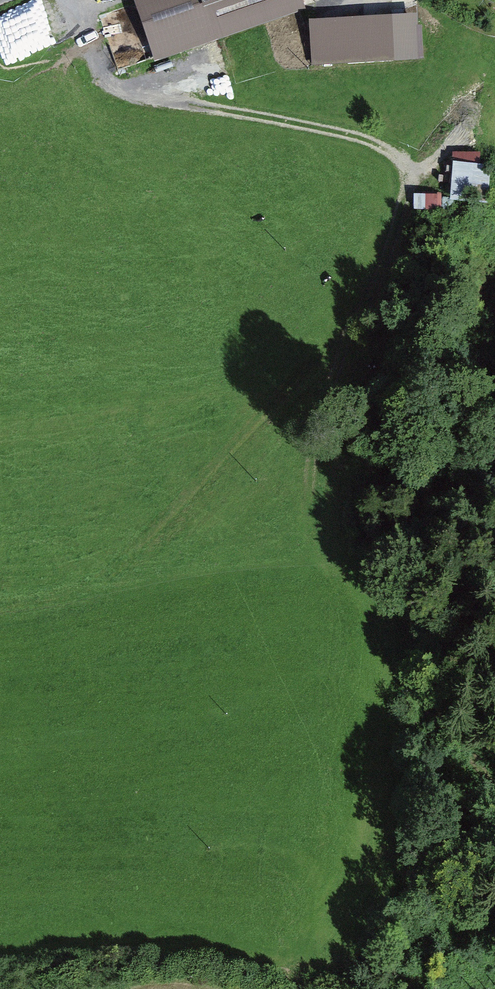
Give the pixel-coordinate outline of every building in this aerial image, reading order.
[(0,16),(0,34),(10,57),(66,32),(52,0),(37,0),(0,16)] [(162,57),(311,8),(309,0),(143,0),(162,57)] [(420,17),(314,20),(316,63),(421,60),(420,17)]
